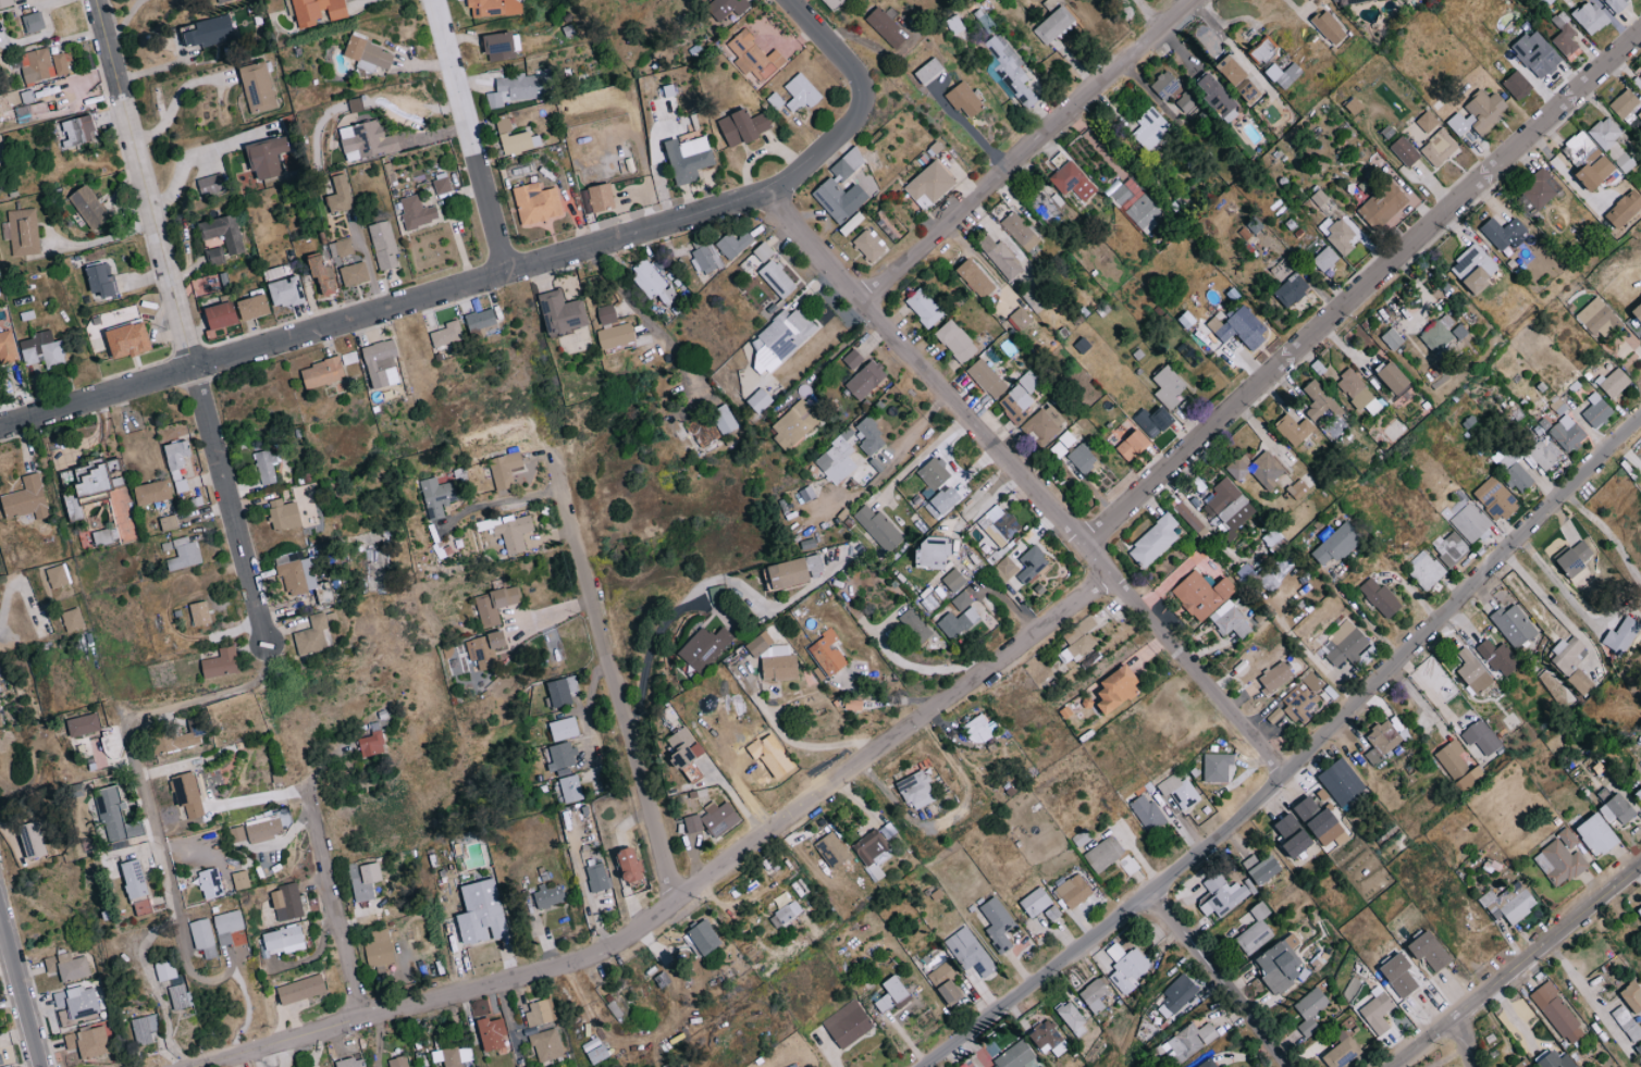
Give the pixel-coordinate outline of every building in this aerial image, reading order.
[(327,20),(348,16),(345,0),(286,0),(289,16),(296,15),(299,26),(327,20)] [(471,18),(523,14),(522,0),(469,0),(471,18)] [(734,10),(738,15),(751,6),(747,0),(739,0),(738,1),(737,0),(713,0),(707,5),(719,21),(734,10)] [(835,11),(845,0),(823,0),(835,11)] [(1591,0),(1588,0),(1572,15),(1593,36),(1610,19),(1591,0)] [(1614,12),(1631,0),(1605,0),(1614,12)] [(887,14),(878,5),(864,20),(896,49),(906,39),(898,32),(902,27),(887,14)] [(1075,20),(1062,5),(1032,30),(1045,45),(1075,20)] [(1311,21),(1334,47),(1348,34),(1325,8),(1311,21)] [(22,16),(26,33),(45,28),(41,11),(22,16)] [(1552,40),(1567,57),(1579,47),(1571,38),(1578,31),(1560,12),(1551,20),(1562,31),(1552,40)] [(195,21),(197,29),(183,32),(187,49),(235,39),(230,14),(195,21)] [(1541,81),(1564,59),(1534,27),(1511,49),(1541,81)] [(786,61),(776,48),(768,55),(745,28),(726,44),(738,58),(734,61),(744,74),(750,70),(760,82),(786,61)] [(998,64),(994,67),(1024,110),(1038,100),(1025,81),(1032,77),(1000,31),(983,43),(998,64)] [(515,59),(514,48),(520,48),(518,32),(485,35),(487,61),(515,59)] [(355,67),(373,72),(375,65),(389,69),(395,50),(350,36),(344,55),(357,59),(355,67)] [(1277,48),(1267,37),(1251,53),(1261,64),(1277,48)] [(25,84),(56,76),(48,46),(17,54),(25,84)] [(58,77),(70,73),(64,51),(51,55),(58,77)] [(1235,87),(1248,74),(1229,54),(1216,66),(1235,87)] [(914,73),(924,85),(945,68),(935,56),(914,73)] [(239,67),(250,113),(276,107),(266,61),(239,67)] [(1303,71),(1294,61),(1283,71),(1275,62),(1264,72),(1282,91),(1303,71)] [(1181,82),(1165,69),(1150,87),(1166,100),(1181,82)] [(1534,87),(1517,69),(1502,84),(1519,101),(1534,87)] [(793,114),(805,103),(810,108),(822,97),(799,72),(783,86),(793,97),(785,105),(793,114)] [(1238,113),(1233,108),(1238,104),(1209,72),(1194,86),(1227,122),(1238,113)] [(495,77),(496,92),(486,93),(487,108),(503,107),(503,100),(547,96),(545,73),(495,77)] [(985,108),(965,80),(945,94),(957,111),(962,107),(970,119),(985,108)] [(1250,103),(1262,92),(1251,80),(1239,90),(1250,103)] [(1609,105),(1622,120),(1640,102),(1628,88),(1609,105)] [(1458,111),(1446,122),(1460,138),(1473,127),(1480,134),(1510,108),(1495,91),(1489,97),(1483,89),(1464,105),(1471,114),(1465,119),(1458,111)] [(1132,117),(1142,146),(1168,136),(1158,108),(1132,117)] [(719,119),(729,148),(760,137),(758,133),(772,128),(767,112),(750,118),(747,109),(719,119)] [(1439,122),(1428,110),(1415,121),(1426,133),(1439,122)] [(62,121),(68,146),(97,140),(92,114),(62,121)] [(504,155),(532,149),(528,130),(514,133),(509,114),(495,117),(504,155)] [(1588,133),(1625,174),(1636,163),(1615,140),(1623,132),(1607,115),(1588,133)] [(339,128),(346,161),(400,149),(396,134),(384,136),(380,118),(339,128)] [(1460,146),(1442,128),(1418,150),(1436,168),(1460,146)] [(1615,173),(1585,130),(1561,147),(1577,170),(1576,171),(1590,190),(1615,173)] [(678,186),(700,180),(697,169),(715,164),(707,135),(680,143),(678,138),(665,141),(678,186)] [(1390,146),(1407,168),(1421,157),(1404,135),(1390,146)] [(282,175),(278,153),(288,151),(285,136),(248,144),(256,180),(282,175)] [(866,159),(854,146),(829,170),(841,182),(866,159)] [(1083,203),(1098,189),(1070,158),(1049,178),(1064,195),(1071,189),(1083,203)] [(957,184),(938,159),(903,186),(922,210),(931,203),(931,204),(957,184)] [(1535,209),(1562,192),(1547,169),(1521,187),(1535,209)] [(437,195),(452,190),(446,171),(432,175),(437,195)] [(332,176),(337,194),(327,196),(331,214),(355,208),(346,173),(332,176)] [(197,178),(200,195),(222,191),(219,174),(197,178)] [(870,197),(857,183),(846,193),(830,176),(811,195),(841,225),(870,197)] [(1377,231),(1410,200),(1392,180),(1358,211),(1377,231)] [(563,218),(558,187),(542,190),(540,182),(514,186),(520,225),(563,218)] [(587,187),(592,212),(615,207),(610,182),(587,187)] [(111,218),(88,184),(69,197),(93,231),(111,218)] [(1131,195),(1122,184),(1110,194),(1119,205),(1131,195)] [(1634,188),(1605,215),(1619,230),(1640,209),(1640,195),(1634,188)] [(1165,216),(1143,193),(1124,211),(1145,234),(1165,216)] [(399,199),(406,228),(439,220),(435,205),(422,208),(418,194),(399,199)] [(13,257),(41,253),(35,208),(3,212),(7,239),(10,239),(13,257)] [(1041,240),(1013,210),(999,223),(1027,253),(1041,240)] [(840,230),(846,236),(864,217),(858,211),(840,230)] [(228,255),(243,252),(236,215),(199,221),(202,238),(224,234),(228,255)] [(1348,242),(1355,235),(1339,217),(1323,232),(1345,256),(1354,248),(1348,242)] [(1503,228),(1493,217),(1480,229),(1502,252),(1514,240),(1516,241),(1528,230),(1516,217),(1503,228)] [(368,225),(380,271),(400,266),(388,220),(368,225)] [(880,242),(867,228),(852,242),(872,263),(886,249),(880,242)] [(732,261),(754,239),(746,231),(737,240),(729,232),(715,245),(732,261)] [(1025,258),(1009,234),(995,244),(989,235),(980,241),(1006,281),(1023,270),(1018,262),(1025,258)] [(328,243),(332,258),(354,252),(350,237),(328,243)] [(753,252),(764,263),(775,252),(764,241),(753,252)] [(1502,270),(1476,242),(1450,267),(1476,294),(1502,270)] [(689,252),(697,275),(715,268),(707,245),(689,252)] [(1325,273),(1339,257),(1325,245),(1311,262),(1325,273)] [(224,246),(206,249),(209,266),(227,262),(224,246)] [(335,293),(327,254),(310,257),(318,296),(335,293)] [(995,289),(973,256),(956,268),(978,300),(995,289)] [(629,272),(652,297),(656,293),(667,305),(678,296),(643,258),(629,272)] [(774,258),(758,271),(782,300),(797,287),(774,258)] [(345,287),(369,280),(363,261),(340,268),(345,287)] [(114,275),(111,275),(108,262),(86,267),(92,293),(101,291),(102,298),(118,294),(114,275)] [(1310,289),(1295,272),(1272,292),(1287,309),(1310,289)] [(304,302),(299,276),(269,282),(273,307),(304,302)] [(946,314),(921,286),(905,301),(930,328),(946,314)] [(590,326),(584,298),(565,303),(562,289),(539,294),(549,336),(590,326)] [(237,302),(244,321),(271,312),(264,293),(237,302)] [(1614,313),(1596,296),(1576,316),(1594,334),(1614,313)] [(210,330),(239,322),(232,300),(204,308),(210,330)] [(1008,316),(1020,329),(1036,316),(1024,303),(1008,316)] [(1206,324),(1224,343),(1235,333),(1251,350),(1270,332),(1244,304),(1237,311),(1233,308),(1226,315),(1221,310),(1206,324)] [(598,324),(616,323),(615,305),(597,306),(598,324)] [(498,323),(493,307),(465,315),(470,332),(498,323)] [(819,327),(800,307),(791,315),(786,309),(750,342),(761,354),(751,363),(764,377),(819,327)] [(1456,338),(1448,329),(1454,322),(1445,313),(1420,337),(1438,356),(1456,338)] [(935,334),(963,364),(981,349),(953,318),(935,334)] [(431,332),(434,347),(464,340),(460,319),(445,322),(447,329),(431,332)] [(113,359),(152,350),(146,321),(107,329),(113,359)] [(601,351),(636,344),(631,322),(597,330),(601,351)] [(1468,333),(1460,323),(1451,331),(1460,340),(1468,333)] [(1381,337),(1394,351),(1405,341),(1392,327),(1381,337)] [(24,365),(43,361),(45,369),(67,364),(62,340),(54,341),(51,331),(19,338),(24,365)] [(12,332),(0,335),(0,365),(19,361),(12,332)] [(399,356),(394,338),(362,347),(374,389),(401,382),(394,357),(399,356)] [(842,359),(852,369),(864,359),(854,348),(842,359)] [(341,354),(343,364),(357,361),(355,351),(341,354)] [(991,400),(1007,388),(983,357),(967,369),(991,400)] [(305,387),(345,379),(341,358),(301,366),(305,387)] [(872,358),(845,386),(861,401),(888,373),(872,358)] [(1378,373),(1399,396),(1413,382),(1392,360),(1378,373)] [(1175,398),(1187,385),(1166,364),(1151,379),(1160,387),(1153,394),(1170,411),(1179,401),(1175,398)] [(1597,383),(1612,399),(1631,381),(1616,365),(1597,383)] [(1335,382),(1361,410),(1364,407),(1372,416),(1383,406),(1350,369),(1335,382)] [(1028,394),(1040,384),(1031,372),(996,401),(1016,425),(1029,414),(1025,410),(1035,402),(1028,394)] [(1315,402),(1305,412),(1314,422),(1329,408),(1338,417),(1345,411),(1314,379),(1303,389),(1315,402)] [(746,401),(759,414),(773,400),(761,387),(746,401)] [(1587,398),(1592,404),(1581,413),(1595,429),(1614,413),(1595,390),(1587,398)] [(787,452),(822,420),(812,409),(802,398),(772,426),(778,433),(773,437),(787,452)] [(1022,426),(1041,446),(1067,422),(1048,402),(1022,426)] [(721,436),(738,428),(725,403),(709,411),(721,436)] [(1175,420),(1163,405),(1150,416),(1144,409),(1133,418),(1151,440),(1175,420)] [(696,449),(719,439),(707,413),(685,423),(696,449)] [(1315,427),(1305,418),(1299,425),(1286,413),(1274,427),(1298,448),(1315,427)] [(1588,436),(1566,413),(1547,431),(1569,454),(1588,436)] [(859,444),(869,456),(887,442),(867,416),(854,427),(864,440),(859,444)] [(836,486),(858,467),(848,456),(854,450),(845,440),(854,432),(849,427),(813,460),(836,486)] [(1116,448),(1128,462),(1151,443),(1139,428),(1116,448)] [(1544,471),(1561,455),(1543,436),(1526,452),(1544,471)] [(183,456),(190,455),(189,441),(165,443),(169,471),(185,470),(183,456)] [(1099,460),(1083,441),(1066,455),(1082,475),(1099,460)] [(254,453),(262,486),(279,482),(271,449),(254,453)] [(1251,471),(1271,493),(1279,485),(1275,481),(1287,470),(1267,450),(1253,463),(1242,452),(1225,468),(1239,482),(1251,471)] [(488,460),(497,491),(514,486),(510,470),(524,466),(520,451),(488,460)] [(1497,462),(1503,470),(1513,462),(1507,454),(1497,462)] [(917,472),(927,484),(921,489),(940,514),(952,504),(938,487),(951,477),(936,457),(917,472)] [(137,537),(123,475),(121,476),(117,459),(105,462),(104,460),(75,467),(82,498),(107,493),(116,528),(110,530),(113,542),(137,537)] [(1521,495),(1535,482),(1516,462),(1502,476),(1521,495)] [(1,494),(5,518),(35,512),(36,519),(48,517),(40,472),(22,476),(24,490),(1,494)] [(1505,520),(1521,505),(1492,474),(1472,493),(1496,520),(1501,516),(1505,520)] [(1209,491),(1209,490),(1196,500),(1212,519),(1215,516),(1230,536),(1258,513),(1228,475),(1209,491)] [(419,481),(429,521),(445,517),(442,506),(458,502),(453,481),(438,485),(436,476),(419,481)] [(177,493),(189,490),(186,477),(179,479),(174,481),(177,493)] [(1297,500),(1310,489),(1299,478),(1287,489),(1297,500)] [(139,509),(155,506),(154,502),(172,498),(169,480),(134,486),(139,509)] [(284,504),(282,498),(268,501),(275,532),(303,525),(298,501),(284,504)] [(1201,536),(1208,530),(1180,501),(1173,508),(1201,536)] [(1449,521),(1471,544),(1492,525),(1470,501),(1449,521)] [(991,525),(985,530),(998,547),(1020,531),(999,503),(983,514),(991,525)] [(889,553),(905,538),(879,511),(876,515),(866,504),(853,516),(889,553)] [(163,531),(178,526),(174,514),(159,519),(163,531)] [(1173,529),(1179,525),(1170,514),(1127,549),(1143,569),(1180,538),(1173,529)] [(502,533),(507,555),(525,552),(522,534),(533,532),(530,515),(513,518),(513,515),(490,519),(493,535),(502,533)] [(1311,553),(1323,565),(1333,556),(1338,562),(1363,538),(1346,520),(1311,553)] [(93,531),(96,547),(112,543),(109,528),(93,531)] [(1469,550),(1452,529),(1431,545),(1448,567),(1469,550)] [(189,543),(188,536),(173,539),(176,557),(166,559),(168,570),(201,564),(197,541),(189,543)] [(916,567),(950,568),(951,537),(924,537),(924,549),(917,548),(916,567)] [(1572,583),(1589,571),(1582,561),(1593,554),(1584,540),(1556,559),(1572,583)] [(1050,563),(1035,544),(1018,558),(1026,568),(1016,576),(1024,585),(1050,563)] [(1404,567),(1426,591),(1446,572),(1423,548),(1404,567)] [(311,557),(299,560),(298,552),(274,556),(279,577),(283,577),(287,595),(318,589),(311,557)] [(807,556),(811,578),(824,575),(820,554),(807,556)] [(1004,583),(1018,569),(1006,556),(991,569),(1004,583)] [(769,565),(775,590),(811,581),(805,557),(769,565)] [(45,569),(52,590),(70,584),(64,564),(45,569)] [(953,592),(967,580),(956,567),(942,579),(953,592)] [(1171,591),(1200,624),(1213,614),(1217,619),(1212,624),(1223,637),(1232,629),(1241,639),(1254,628),(1228,599),(1240,589),(1228,576),(1213,589),(1196,570),(1171,591)] [(1386,620),(1403,606),(1384,584),(1381,587),(1372,576),(1359,587),(1386,620)] [(709,588),(712,602),(725,599),(722,585),(709,588)] [(474,596),(482,628),(501,624),(497,608),(521,602),(518,586),(474,596)] [(973,600),(963,590),(951,602),(961,612),(973,600)] [(189,605),(195,627),(212,623),(206,601),(189,605)] [(1506,611),(1502,606),(1489,617),(1516,650),(1538,632),(1515,604),(1506,611)] [(981,617),(971,606),(956,618),(950,611),(936,623),(951,641),(981,617)] [(933,633),(910,607),(897,618),(920,644),(933,633)] [(1062,636),(1069,646),(1107,617),(1099,607),(1062,636)] [(61,612),(66,631),(83,627),(78,608),(61,612)] [(312,630),(295,632),(297,653),(330,649),(326,613),(310,615),(312,630)] [(1622,656),(1640,624),(1626,615),(1616,632),(1610,629),(1601,644),(1622,656)] [(1322,643),(1330,651),(1325,656),(1335,667),(1346,658),(1351,663),(1371,644),(1348,619),(1322,643)] [(703,626),(677,653),(699,674),(734,638),(723,626),(713,636),(703,626)] [(835,644),(840,640),(832,629),(807,647),(830,678),(849,664),(835,644)] [(465,640),(469,661),(477,659),(479,671),(497,666),(493,650),(508,646),(504,631),(465,640)] [(1056,654),(1063,664),(1072,658),(1074,661),(1098,645),(1089,632),(1056,654)] [(1563,638),(1546,653),(1566,675),(1590,653),(1574,635),(1566,642),(1563,638)] [(762,657),(763,681),(798,680),(797,655),(789,655),(788,644),(769,645),(769,637),(749,637),(749,657),(762,657)] [(1503,679),(1521,664),(1503,642),(1495,649),(1487,638),(1477,647),(1503,679)] [(1457,652),(1465,664),(1456,670),(1475,696),(1493,683),(1466,645),(1457,652)] [(220,657),(201,659),(203,677),(238,674),(236,646),(219,647),(220,657)] [(1269,696),(1295,675),(1283,659),(1256,679),(1269,696)] [(1097,691),(1104,699),(1098,704),(1109,717),(1129,699),(1132,702),(1142,693),(1135,686),(1141,679),(1127,663),(1097,691)] [(1594,685),(1579,668),(1566,679),(1582,696),(1594,685)] [(1560,688),(1546,669),(1538,675),(1552,694),(1560,688)] [(572,703),(570,692),(577,691),(574,676),(547,681),(552,707),(572,703)] [(1294,721),(1305,708),(1308,711),(1317,700),(1297,684),(1278,708),(1294,721)] [(863,700),(845,699),(844,709),(862,710),(863,700)] [(99,731),(96,713),(66,719),(70,738),(99,731)] [(963,724),(974,745),(999,732),(993,720),(988,723),(983,714),(963,724)] [(206,741),(198,716),(187,719),(191,732),(176,736),(174,728),(153,734),(159,755),(206,741)] [(554,742),(579,735),(574,716),(549,723),(554,742)] [(1474,742),(1488,757),(1503,744),(1479,718),(1460,736),(1470,746),(1474,742)] [(1364,735),(1373,747),(1364,754),(1371,764),(1403,741),(1387,719),(1364,735)] [(667,739),(676,753),(672,756),(691,785),(703,777),(693,762),(705,754),(686,726),(667,739)] [(379,734),(358,739),(362,757),(383,752),(379,734)] [(1452,779),(1468,768),(1459,755),(1464,752),(1455,739),(1434,753),(1452,779)] [(553,770),(577,764),(571,741),(547,747),(553,770)] [(1228,782),(1228,764),(1234,764),(1234,753),(1204,753),(1204,782),(1228,782)] [(1366,788),(1341,757),(1316,777),(1342,808),(1366,788)] [(1453,777),(1458,790),(1485,779),(1479,766),(1453,777)] [(930,791),(932,791),(924,770),(896,782),(905,803),(911,801),(914,809),(934,801),(930,791)] [(206,815),(193,771),(170,778),(179,808),(185,806),(189,820),(206,815)] [(1169,793),(1182,811),(1201,798),(1186,777),(1180,781),(1174,772),(1156,785),(1164,797),(1169,793)] [(559,778),(564,803),(583,799),(578,774),(559,778)] [(143,834),(141,821),(123,824),(115,786),(96,790),(108,851),(130,847),(128,837),(143,834)] [(1149,834),(1167,823),(1153,799),(1149,802),(1143,793),(1129,803),(1149,834)] [(1609,822),(1617,816),(1624,825),(1637,815),(1620,793),(1599,809),(1609,822)] [(1345,829),(1329,809),(1324,813),(1309,795),(1294,808),(1324,846),(1345,829)] [(700,819),(716,839),(742,819),(728,801),(718,808),(713,801),(703,808),(707,813),(700,819)] [(1282,845),(1292,860),(1315,845),(1293,812),(1275,824),(1287,843),(1282,845)] [(1621,841),(1598,812),(1576,830),(1598,858),(1621,841)] [(684,817),(686,833),(702,831),(699,814),(684,817)] [(19,826),(28,861),(47,857),(38,821),(19,826)] [(898,834),(887,823),(879,831),(890,842),(898,834)] [(230,843),(245,839),(242,825),(227,829),(230,843)] [(1557,834),(1569,850),(1579,842),(1567,827),(1557,834)] [(1092,838),(1085,828),(1071,838),(1078,847),(1092,838)] [(814,843),(831,871),(851,858),(834,831),(814,843)] [(1083,854),(1097,874),(1126,854),(1112,834),(1083,854)] [(1577,851),(1572,856),(1558,838),(1532,858),(1558,890),(1589,865),(1577,851)] [(619,851),(627,884),(643,880),(636,847),(619,851)] [(1271,855),(1259,863),(1253,854),(1241,862),(1257,886),(1282,869),(1271,855)] [(120,864),(130,900),(149,895),(139,859),(120,864)] [(362,885),(354,887),(356,902),(374,899),(371,882),(381,880),(378,862),(359,865),(362,885)] [(611,887),(603,862),(585,868),(593,893),(611,887)] [(199,871),(203,900),(224,897),(219,868),(199,871)] [(236,890),(251,886),(247,870),(232,874),(236,890)] [(1070,910),(1093,892),(1078,872),(1054,890),(1070,910)] [(1206,916),(1213,910),(1219,918),(1248,894),(1237,880),(1228,887),(1216,872),(1202,883),(1212,896),(1198,907),(1206,916)] [(461,885),(467,913),(457,915),(463,947),(491,941),(491,939),(507,936),(496,879),(461,885)] [(1491,889),(1479,898),(1495,920),(1504,914),(1512,925),(1538,905),(1519,880),(1497,897),(1491,889)] [(534,889),(537,908),(566,903),(562,885),(546,888),(546,887),(534,889)] [(276,921),(303,917),(298,886),(272,890),(276,921)] [(1029,917),(1038,911),(1044,921),(1058,912),(1042,886),(1019,901),(1029,917)] [(979,906),(992,925),(984,930),(1000,954),(1012,946),(1004,933),(1016,924),(997,895),(979,906)] [(802,913),(794,901),(769,917),(776,929),(802,913)] [(1274,936),(1262,919),(1271,913),(1262,901),(1249,910),(1257,921),(1234,938),(1246,955),(1274,936)] [(219,945),(232,943),(230,932),(244,929),(240,910),(213,915),(219,945)] [(196,950),(202,948),(205,959),(218,956),(207,917),(188,923),(196,950)] [(687,932),(704,958),(723,944),(706,919),(687,932)] [(306,948),(301,925),(262,932),(266,955),(306,948)] [(995,970),(968,925),(944,939),(963,972),(974,965),(982,978),(995,970)] [(364,943),(367,967),(394,963),(389,928),(370,930),(372,942),(364,943)] [(1408,947),(1419,960),(1423,957),(1436,973),(1453,959),(1430,930),(1408,947)] [(1256,958),(1267,975),(1263,978),(1275,995),(1303,977),(1297,969),(1303,965),(1292,949),(1300,944),(1294,933),(1256,958)] [(1126,954),(1115,942),(1104,951),(1118,969),(1108,976),(1124,996),(1139,983),(1135,978),(1150,965),(1135,946),(1126,954)] [(91,976),(86,956),(71,959),(69,952),(44,959),(48,973),(59,970),(62,983),(91,976)] [(1413,966),(1401,952),(1379,970),(1403,999),(1420,986),(1408,971),(1413,966)] [(154,962),(158,981),(176,978),(172,959),(154,962)] [(957,974),(949,960),(928,972),(947,1007),(964,999),(952,977),(957,974)] [(275,988),(281,1006),(327,991),(321,973),(275,988)] [(1175,1013),(1200,990),(1184,973),(1159,995),(1175,1013)] [(903,1003),(912,998),(896,974),(882,983),(888,993),(874,1002),(881,1013),(901,1000),(903,1003)] [(1100,999),(1110,992),(1100,977),(1079,992),(1094,1015),(1106,1007),(1100,999)] [(1637,1016),(1640,1013),(1640,987),(1635,980),(1619,992),(1637,1016)] [(1587,1033),(1547,981),(1529,995),(1569,1046),(1587,1033)] [(168,987),(174,1010),(191,1006),(185,983),(168,987)] [(100,1014),(93,985),(54,994),(61,1023),(100,1014)] [(1303,1021),(1297,1025),(1304,1037),(1319,1028),(1310,1014),(1329,1004),(1319,987),(1292,1003),(1303,1021)] [(1391,1028),(1382,1016),(1395,1006),(1384,991),(1358,1010),(1379,1037),(1391,1028)] [(535,1063),(563,1056),(556,1026),(550,998),(528,1003),(530,1011),(525,1012),(528,1028),(527,1028),(535,1063)] [(821,1022),(842,1050),(874,1025),(853,998),(821,1022)] [(1077,1035),(1090,1023),(1069,1000),(1056,1012),(1077,1035)] [(1640,1037),(1640,1033),(1623,1005),(1611,1012),(1631,1043),(1640,1037)] [(150,1031),(158,1030),(155,1014),(131,1019),(137,1045),(152,1042),(150,1031)] [(503,1017),(479,1021),(484,1052),(505,1048),(503,1035),(506,1034),(503,1017)] [(1059,1058),(1071,1044),(1044,1019),(1029,1037),(1047,1053),(1050,1050),(1059,1058)] [(1160,1044),(1166,1052),(1169,1050),(1178,1064),(1219,1036),(1209,1022),(1197,1030),(1192,1023),(1160,1044)] [(110,1053),(103,1025),(63,1035),(67,1050),(79,1047),(82,1059),(110,1053)] [(1341,1042),(1322,1058),(1329,1066),(1343,1066),(1362,1052),(1344,1030),(1336,1036),(1341,1042)] [(583,1044),(593,1065),(610,1057),(600,1036),(583,1044)] [(1633,1052),(1640,1059),(1640,1043),(1633,1052)] [(1554,1051),(1538,1064),(1540,1066),(1578,1066),(1568,1054),(1561,1059),(1554,1051)] [(389,1066),(408,1066),(405,1055),(387,1059),(389,1066)] [(335,1064),(336,1066),(366,1066),(363,1056),(335,1064)] [(1526,1059),(1514,1066),(1532,1066),(1526,1059)]
